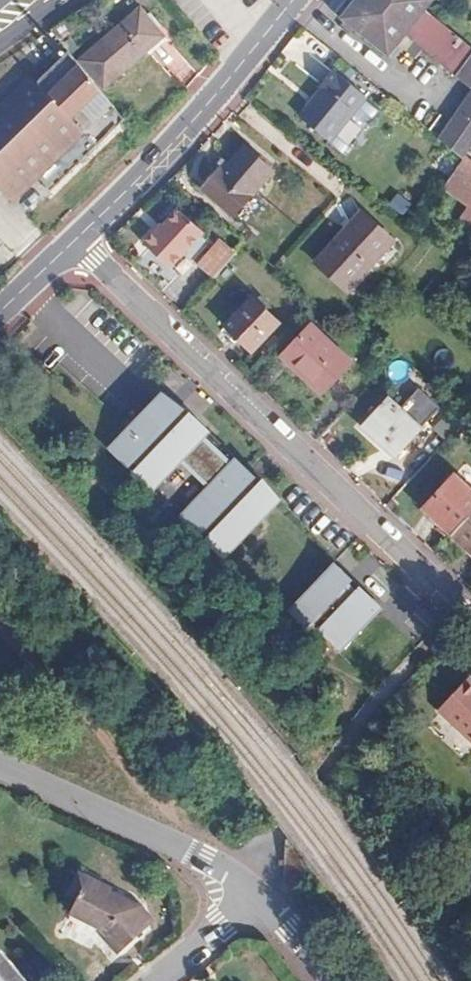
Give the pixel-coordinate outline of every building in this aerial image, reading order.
[(365,0),(362,0),(346,19),(395,58),(412,37),(365,0)] [(470,85),(470,45),(462,38),(434,15),(442,3),(438,0),(365,0),(412,37),(470,85)] [(160,41),(134,11),(71,65),(96,95),(160,41)] [(335,139),(371,96),(338,69),(326,84),(331,89),(308,117),(335,139)] [(80,139),(24,81),(0,104),(0,202),(6,209),(80,139)] [(450,141),(458,147),(470,131),(470,132),(470,108),(450,141)] [(470,131),(458,147),(470,157),(470,132),(470,131)] [(250,137),(229,163),(225,160),(209,179),(240,205),(278,161),(250,137)] [(470,164),(452,195),(470,208),(470,165),(470,164)] [(397,192),(389,206),(404,215),(413,202),(397,192)] [(396,234),(363,207),(318,260),(351,287),(396,234)] [(208,232),(183,210),(162,235),(161,234),(146,250),(174,274),(208,232)] [(234,269),(247,255),(235,244),(204,277),(216,288),(234,269)] [(234,269),(216,288),(222,294),(240,276),(234,269)] [(250,290),(223,318),(250,343),(276,316),(250,290)] [(68,295),(62,301),(69,307),(78,298),(75,295),(68,295)] [(321,403),(351,373),(313,337),(284,367),(321,403)] [(213,430),(167,386),(107,448),(153,492),(183,461),(209,434),(213,430)] [(437,406),(418,388),(400,406),(387,394),(360,422),(395,454),(422,426),(420,423),(437,406)] [(448,413),(433,426),(447,441),(461,427),(448,413)] [(235,459),(209,434),(183,461),(210,486),(235,459)] [(286,499),(240,455),(235,459),(210,486),(179,518),(226,562),(286,499)] [(456,493),(429,522),(470,563),(470,507),(456,493)] [(388,608),(340,559),(287,611),(335,660),(388,608)] [(452,711),(470,728),(470,690),(452,711)] [(55,894),(44,915),(52,919),(45,933),(74,948),(85,959),(84,963),(101,972),(117,943),(115,929),(86,913),(87,911),(55,894)] [(0,951),(0,980),(26,980),(0,951)]
